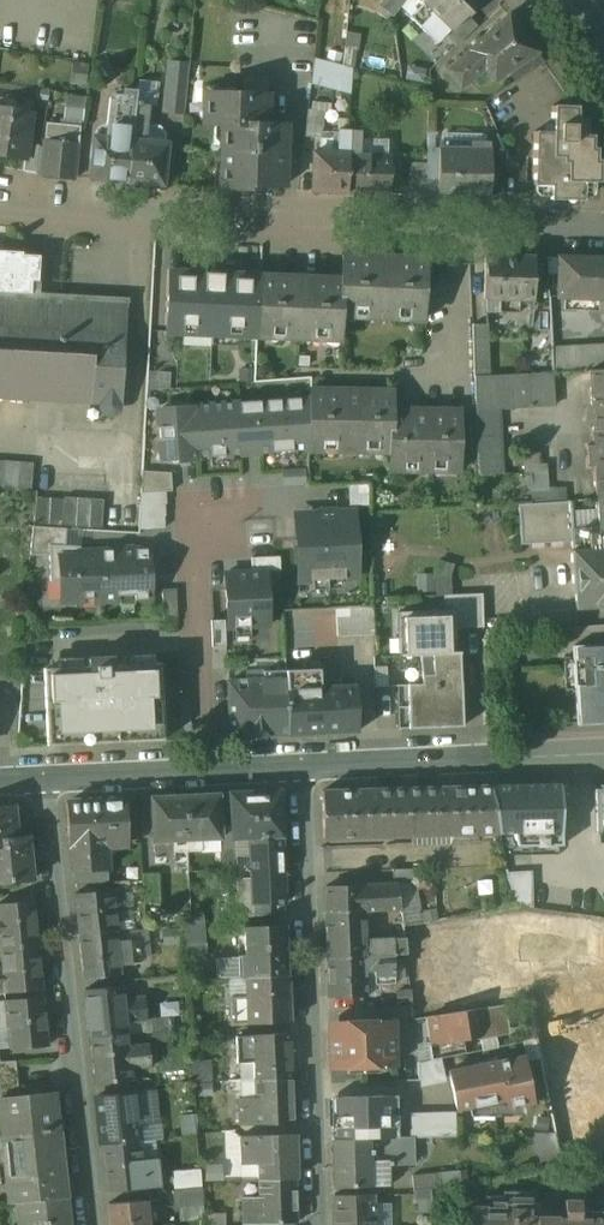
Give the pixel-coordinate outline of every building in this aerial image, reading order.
[(422,2),(424,4),(411,18),(437,44),(445,36),(455,47),(477,27),(468,17),(486,0),(425,0),(422,2)] [(507,15),(468,51),(470,53),(484,71),(493,83),(508,73),(536,54),(536,53),(507,15)] [(470,53),(445,72),(459,91),(484,71),(470,53)] [(536,54),(508,73),(514,82),(543,64),(536,54)] [(319,59),(316,86),(355,90),(358,63),(319,59)] [(188,64),(169,62),(164,104),(184,106),(188,64)] [(254,94),(211,93),(211,99),(205,99),(204,126),(223,127),(221,183),(229,183),(229,190),(251,190),(252,184),(254,94)] [(267,94),(254,94),(252,184),(283,185),(284,125),(266,125),(267,94)] [(136,105),(120,103),(116,139),(132,141),(136,105)] [(150,106),(149,106),(136,104),(136,105),(132,141),(146,142),(148,126),(150,106)] [(0,105),(0,156),(24,160),(26,160),(28,143),(30,110),(0,105)] [(574,106),(551,105),(550,132),(533,132),(532,186),(550,187),(549,202),(581,203),(582,184),(598,184),(599,161),(594,161),(594,149),(590,148),(591,134),(584,134),(584,118),(574,118),(574,106)] [(323,112),(307,110),(304,137),(320,139),(323,112)] [(80,127),(46,124),(44,141),(43,141),(42,148),(40,148),(36,175),(35,176),(75,179),(80,127)] [(160,128),(148,126),(146,142),(165,144),(166,135),(160,128)] [(336,154),(313,154),(312,193),(346,193),(346,155),(347,127),(336,127),(336,154)] [(360,127),(347,127),(346,155),(360,155),(360,140),(360,127)] [(116,139),(94,136),(90,180),(127,183),(132,141),(116,139)] [(381,141),(360,140),(360,155),(380,155),(381,141)] [(146,142),(132,141),(127,183),(163,187),(168,144),(146,142)] [(41,145),(28,143),(26,160),(24,160),(23,171),(36,175),(40,148),(41,145)] [(490,151),(440,150),(440,162),(438,198),(489,200),(490,151)] [(360,155),(346,155),(346,193),(392,194),(392,156),(380,155),(360,155)] [(440,162),(426,162),(426,164),(425,197),(438,198),(440,162)] [(426,164),(410,164),(409,196),(425,197),(426,164)] [(0,251),(0,291),(37,293),(39,255),(22,254),(22,252),(0,251)] [(342,278),(340,316),(423,319),(426,259),(342,256),(342,278)] [(535,259),(486,256),(484,300),(518,301),(533,302),(535,259)] [(560,259),(558,298),(603,300),(603,261),(560,259)] [(260,275),(169,272),(166,333),(257,336),(260,275)] [(340,316),(342,278),(260,275),(257,336),(339,339),(340,316)] [(0,291),(0,327),(95,333),(126,335),(128,298),(37,293),(0,291)] [(518,301),(499,300),(498,313),(518,314),(518,301)] [(472,323),(473,371),(488,371),(487,323),(472,323)] [(0,327),(0,395),(91,400),(95,333),(0,327)] [(551,330),(532,331),(534,374),(553,373),(553,366),(551,330)] [(126,335),(95,333),(91,400),(101,401),(101,406),(101,408),(102,410),(104,412),(106,414),(109,414),(111,414),(112,414),(114,413),(117,412),(118,410),(119,407),(120,402),(122,402),(126,335)] [(534,374),(474,376),(475,405),(554,402),(553,373),(534,374)] [(590,388),(592,430),(603,430),(603,387),(590,388)] [(462,411),(395,409),(395,391),(310,390),(310,397),(309,450),(393,451),(392,469),(460,472),(462,411)] [(260,401),(240,402),(192,405),(192,406),(195,458),(196,458),(210,457),(231,455),(231,456),(242,455),(241,453),(258,452),(259,454),(272,453),(293,451),(309,450),(310,397),(300,398),(286,399),(280,399),(280,400),(267,401),(266,400),(260,401)] [(192,406),(161,408),(162,426),(159,427),(161,461),(178,460),(178,462),(196,461),(196,458),(195,458),(192,406)] [(499,406),(475,407),(477,447),(476,450),(478,475),(503,473),(499,406)] [(592,430),(593,446),(587,447),(588,465),(594,465),(597,500),(603,499),(603,430),(592,430)] [(540,452),(524,452),(525,472),(541,471),(540,452)] [(0,463),(0,486),(36,488),(37,464),(0,463)] [(288,471),(289,483),(310,483),(310,470),(288,471)] [(141,493),(142,493),(165,492),(172,491),(171,473),(142,471),(141,493)] [(575,475),(550,476),(551,482),(552,502),(576,501),(575,475)] [(551,482),(531,483),(532,503),(552,502),(551,482)] [(368,484),(349,485),(350,505),(368,505),(368,484)] [(166,504),(165,492),(142,493),(141,505),(164,504),(166,504)] [(597,500),(597,509),(598,527),(571,528),(572,542),(575,609),(603,607),(603,499),(597,500)] [(571,502),(518,505),(520,545),(572,542),(571,528),(598,527),(597,509),(572,511),(571,502)] [(140,517),(164,516),(164,504),(141,505),(140,517)] [(319,519),(296,520),(299,581),(357,578),(354,512),(335,512),(335,513),(319,514),(319,519)] [(164,516),(140,517),(140,530),(165,528),(164,516)] [(66,528),(33,526),(31,556),(49,555),(49,545),(65,545),(66,528)] [(65,545),(49,545),(49,555),(50,582),(60,581),(59,555),(81,554),(80,546),(65,545)] [(133,547),(115,548),(115,550),(98,550),(98,554),(99,554),(101,598),(100,598),(100,601),(120,601),(120,596),(134,595),(134,600),(152,599),(150,548),(134,549),(133,547)] [(81,554),(59,555),(60,581),(60,594),(77,593),(77,599),(100,598),(101,598),(99,554),(98,554),(81,554)] [(280,556),(252,558),(252,572),(266,571),(281,571),(280,556)] [(252,572),(226,573),(228,628),(269,626),(266,571),(252,572)] [(176,589),(162,589),(163,618),(177,618),(176,589)] [(300,608),(301,621),(335,620),(334,606),(300,608)] [(373,609),(336,609),(337,636),(373,635),(373,609)] [(453,610),(398,612),(401,656),(420,656),(459,654),(460,654),(460,651),(456,652),(453,610)] [(547,629),(549,651),(573,649),(573,648),(603,646),(603,625),(547,629)] [(583,723),(603,721),(603,646),(573,648),(573,649),(574,669),(579,670),(583,723)] [(459,654),(420,656),(421,677),(433,677),(434,684),(408,685),(409,728),(463,727),(459,654)] [(88,659),(89,667),(90,695),(102,694),(103,734),(163,731),(161,663),(115,665),(115,658),(88,659)] [(163,740),(163,731),(103,734),(102,694),(90,695),(89,667),(43,669),(47,745),(163,740)] [(264,672),(264,680),(230,682),(230,680),(227,680),(230,739),(289,736),(289,734),(288,734),(286,690),(286,671),(264,672)] [(355,687),(320,688),(323,732),(358,731),(355,687)] [(320,688),(286,690),(288,734),(289,734),(323,732),(320,688)] [(563,783),(488,785),(499,832),(499,833),(551,833),(563,832),(564,832),(563,814),(563,783)] [(594,789),(596,843),(603,843),(603,784),(599,784),(600,789),(594,789)] [(356,789),(321,791),(323,838),(499,832),(488,785),(446,786),(356,789)] [(278,792),(230,795),(232,828),(233,838),(248,838),(280,836),(278,792)] [(217,795),(184,797),(186,851),(200,850),(199,840),(218,838),(220,838),(219,829),(217,795)] [(184,797),(150,799),(152,842),(172,841),(173,852),(186,851),(184,797)] [(124,800),(66,803),(69,844),(72,844),(73,871),(76,871),(100,870),(105,869),(103,842),(126,841),(124,800)] [(0,807),(0,884),(30,882),(27,853),(26,838),(14,839),(11,805),(0,807)] [(579,857),(578,813),(563,814),(564,832),(563,832),(563,858),(579,857)] [(232,828),(219,829),(220,838),(218,838),(220,870),(235,869),(233,838),(232,828)] [(552,845),(551,833),(499,833),(502,845),(552,845)] [(280,836),(248,838),(253,904),(284,902),(280,836)] [(531,900),(532,870),(511,869),(510,900),(531,900)] [(100,870),(76,871),(76,883),(101,882),(100,870)] [(396,884),(324,886),(325,912),(363,910),(399,908),(396,884)] [(116,889),(74,893),(79,934),(79,935),(79,936),(115,932),(121,931),(116,889)] [(0,904),(0,947),(37,944),(32,901),(0,904)] [(363,910),(325,912),(326,957),(365,955),(364,938),(363,910)] [(553,943),(603,1054),(603,920),(553,943)] [(512,921),(423,932),(430,986),(518,975),(512,921)] [(159,926),(141,928),(142,939),(160,937),(159,926)] [(284,926),(243,928),(244,956),(237,957),(238,978),(245,977),(286,975),(284,926)] [(391,929),(378,930),(379,938),(364,938),(365,955),(393,953),(391,929)] [(116,941),(115,932),(79,936),(79,937),(83,974),(83,976),(119,972),(118,962),(140,960),(137,939),(116,941)] [(0,947),(0,963),(1,969),(2,984),(3,990),(41,987),(37,944),(0,947)] [(393,953),(365,955),(365,972),(374,971),(375,984),(394,983),(393,953)] [(365,955),(326,957),(328,996),(366,995),(365,972),(365,955)] [(286,975),(245,977),(246,996),(248,1022),(288,1020),(286,975)] [(122,987),(87,990),(87,989),(84,990),(89,1036),(90,1037),(127,1034),(125,1021),(146,1019),(143,998),(123,999),(122,987)] [(42,994),(4,998),(8,1046),(47,1043),(42,994)] [(246,996),(229,997),(230,1023),(248,1022),(246,996)] [(504,1005),(429,1016),(433,1041),(433,1043),(463,1037),(509,1028),(504,1005)] [(393,1019),(329,1021),(330,1067),(383,1065),(383,1064),(395,1063),(393,1019)] [(289,1033),(253,1035),(254,1063),(255,1080),(290,1079),(289,1033)] [(127,1034),(90,1037),(94,1080),(94,1084),(132,1080),(131,1069),(151,1067),(149,1044),(128,1046),(127,1034)] [(253,1035),(236,1036),(237,1063),(254,1063),(253,1035)] [(463,1037),(433,1043),(433,1041),(428,1042),(431,1059),(466,1051),(463,1037)] [(523,1056),(449,1071),(456,1110),(469,1107),(469,1109),(523,1108),(522,1105),(533,1103),(523,1056)] [(203,1059),(202,1085),(215,1086),(216,1059),(203,1059)] [(290,1079),(255,1080),(256,1124),(292,1123),(290,1079)] [(0,1097),(0,1115),(2,1134),(57,1130),(53,1092),(0,1097)] [(150,1092),(95,1097),(100,1146),(101,1146),(139,1142),(137,1123),(153,1121),(150,1092)] [(397,1096),(337,1097),(338,1126),(335,1126),(335,1138),(332,1138),(332,1139),(398,1137),(397,1096)] [(455,1112),(409,1113),(410,1137),(412,1137),(455,1135),(455,1112)] [(57,1130),(19,1134),(23,1175),(24,1191),(63,1188),(57,1130)] [(293,1135),(257,1137),(258,1162),(258,1180),(294,1179),(293,1135)] [(257,1137),(240,1137),(241,1163),(258,1162),(257,1137)] [(332,1139),(333,1186),(388,1184),(388,1165),(412,1165),(412,1137),(410,1137),(398,1137),(332,1139)] [(139,1142),(101,1146),(106,1191),(158,1187),(160,1185),(157,1159),(141,1160),(139,1142)] [(20,1144),(9,1145),(12,1176),(23,1175),(20,1144)] [(413,1174),(415,1186),(443,1182),(441,1170),(413,1174)] [(200,1171),(174,1173),(176,1191),(201,1190),(200,1171)] [(294,1179),(258,1180),(259,1198),(260,1223),(296,1222),(294,1179)] [(176,1191),(172,1191),(173,1208),(203,1205),(201,1190),(176,1191)] [(334,1196),(335,1224),(373,1224),(373,1205),(372,1195),(334,1196)] [(21,1201),(23,1224),(66,1224),(64,1197),(21,1201)] [(259,1198),(242,1198),(243,1223),(260,1223),(259,1198)] [(563,1199),(563,1216),(531,1216),(531,1198),(510,1198),(510,1203),(491,1202),(491,1206),(471,1206),(471,1224),(603,1224),(603,1217),(579,1217),(579,1200),(576,1200),(563,1199)] [(107,1203),(110,1224),(147,1224),(144,1200),(107,1203)] [(397,1222),(397,1204),(373,1205),(373,1222),(397,1222)]
